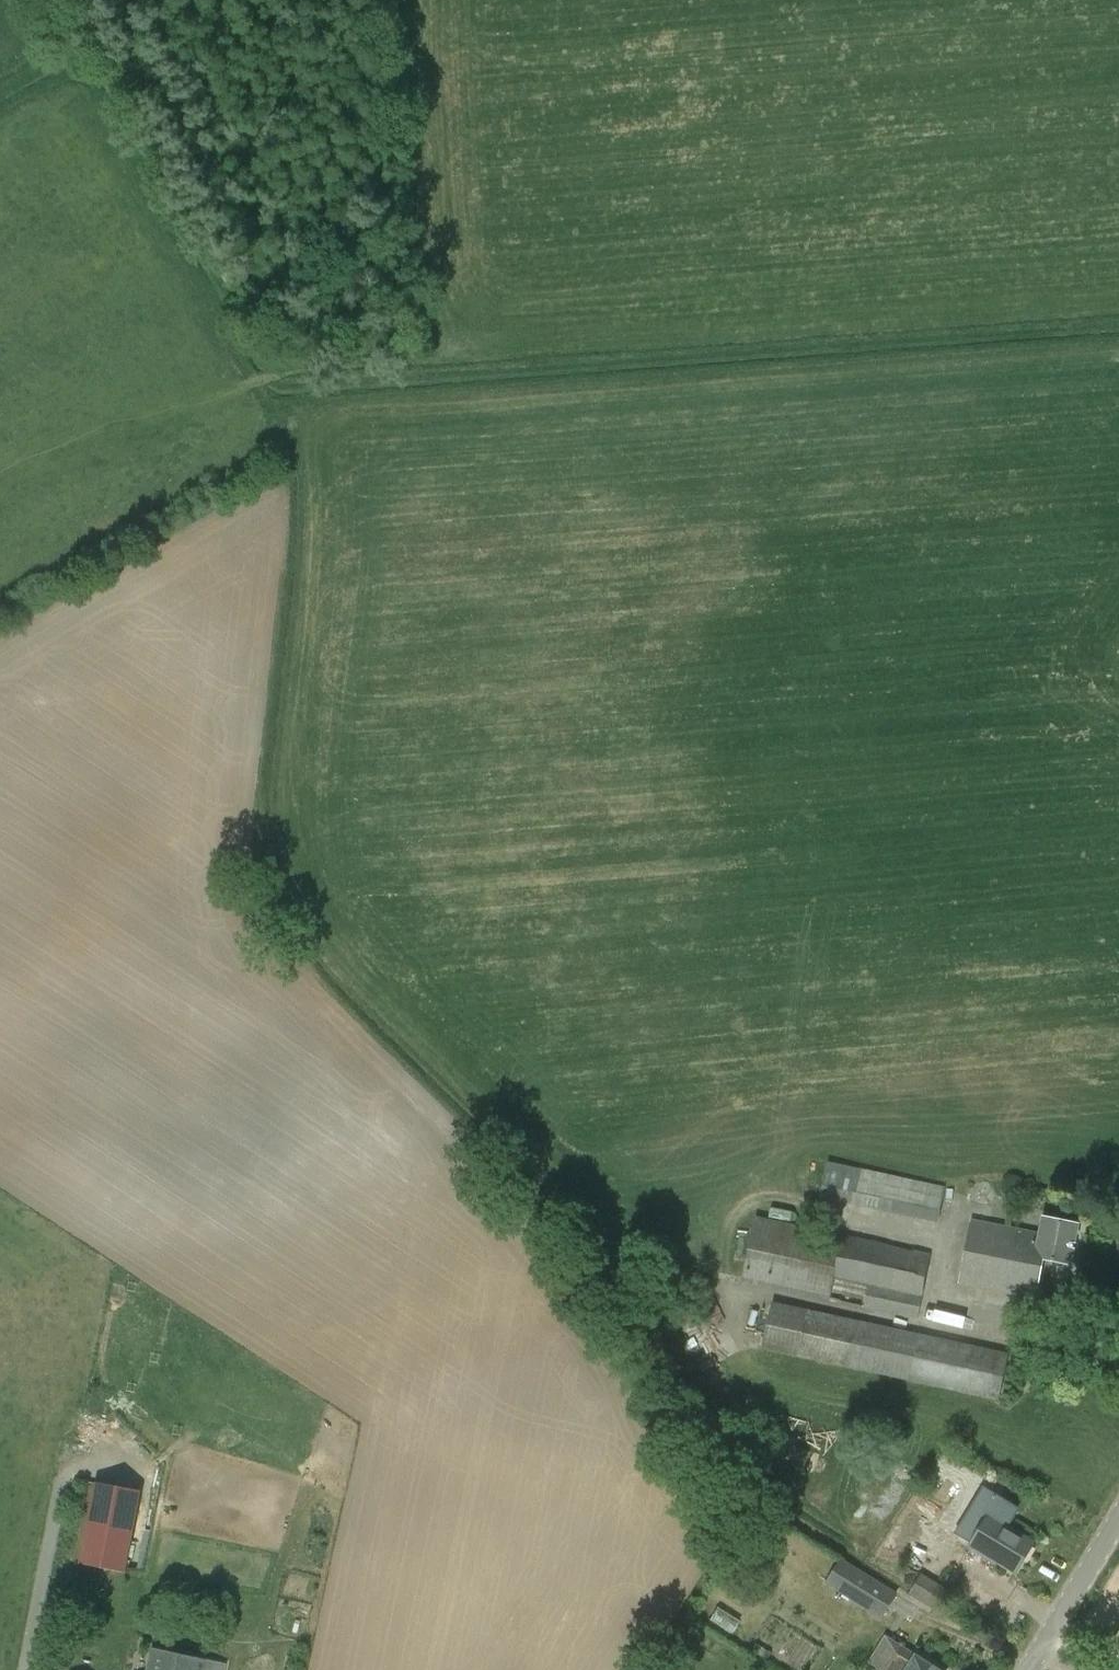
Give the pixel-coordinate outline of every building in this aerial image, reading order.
[(828,1161),(820,1197),(938,1222),(946,1186),(828,1161)] [(931,1254),(755,1215),(741,1281),(917,1320),(931,1254)] [(970,1219),(958,1283),(1036,1298),(1044,1260),(1069,1265),(1077,1224),(1044,1218),(1041,1233),(970,1219)] [(762,1350),(999,1401),(1009,1353),(774,1303),(762,1350)] [(759,1449),(803,1469),(811,1452),(767,1432),(759,1449)] [(136,1492),(93,1483),(79,1561),(122,1569),(136,1492)] [(990,1516),(972,1546),(1017,1573),(1035,1543),(990,1516)] [(863,1601),(885,1613),(896,1595),(856,1570),(845,1587),(865,1599),(863,1601)] [(937,1610),(940,1606),(949,1591),(921,1574),(910,1593),(918,1598),(937,1610)] [(154,1649),(149,1669),(206,1669),(208,1662),(154,1649)] [(886,1669),(938,1669),(915,1655),(910,1663),(896,1654),(886,1669)]
